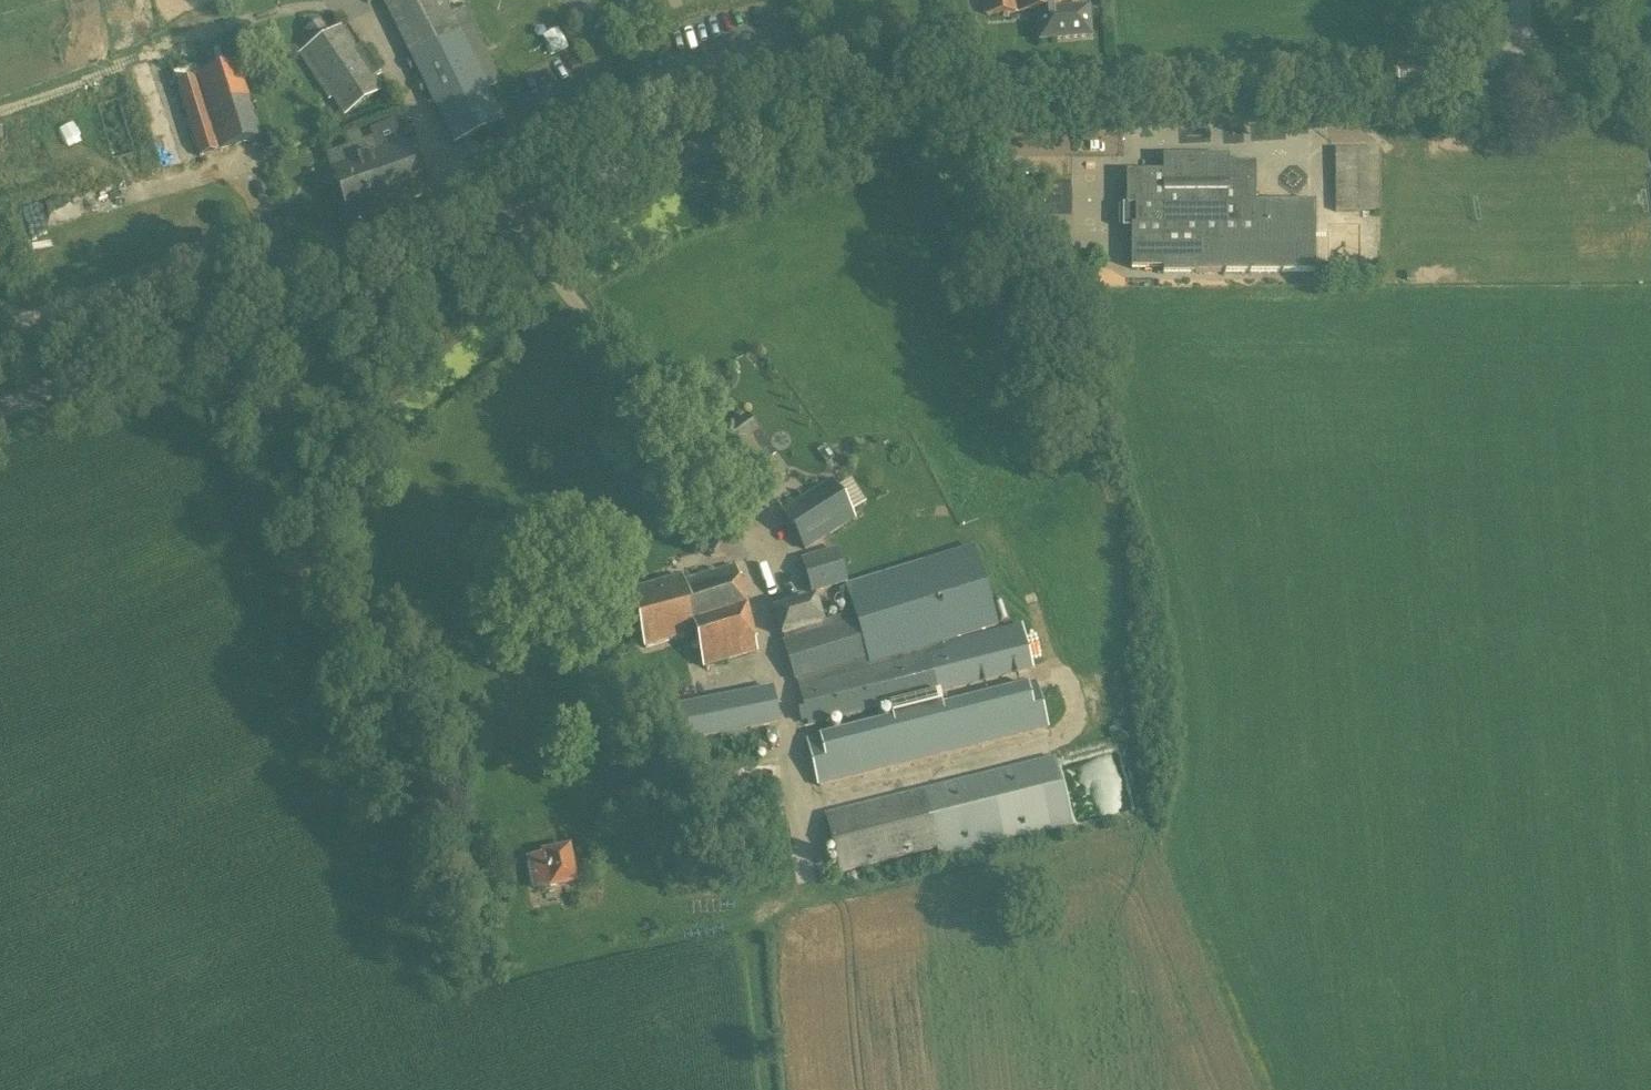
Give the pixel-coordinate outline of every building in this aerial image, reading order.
[(496,88),(468,32),(478,27),(467,5),(451,13),(444,0),(383,0),(409,55),(457,146),(504,124),(488,91),(496,88)] [(1037,11),(1039,41),(1092,37),(1089,7),(1062,9),(1061,0),(985,0),(986,15),(1037,11)] [(343,25),(302,51),(331,96),(334,94),(345,112),(383,87),(343,25)] [(174,72),(198,156),(265,135),(242,61),(193,76),(191,67),(174,72)] [(375,137),(326,154),(349,221),(422,195),(403,141),(379,150),(375,137)] [(1335,149),(1335,212),(1380,212),(1379,148),(1335,149)] [(1122,205),(1122,231),(1131,231),(1131,267),(1163,267),(1163,272),(1196,272),(1315,272),(1315,213),(1315,202),(1255,202),(1255,164),(1229,164),(1229,155),(1163,156),(1163,170),(1126,171),(1126,205),(1122,205)] [(748,415),(709,442),(749,499),(788,471),(748,415)] [(780,511),(805,550),(855,518),(831,479),(780,511)] [(820,624),(781,636),(795,680),(797,680),(799,688),(798,688),(804,709),(798,711),(801,723),(806,722),(807,726),(1033,670),(1021,624),(947,642),(947,641),(998,625),(973,546),(922,562),(838,589),(846,614),(821,622),(820,624)] [(801,559),(811,594),(847,584),(837,548),(801,559)] [(703,665),(756,651),(734,565),(684,578),(683,575),(629,588),(644,647),(695,634),(703,665)] [(774,612),(781,636),(820,624),(821,622),(814,599),(774,612)] [(807,737),(818,783),(1047,727),(1036,682),(807,737)] [(770,688),(657,709),(663,744),(681,740),(708,735),(776,723),(770,688)] [(825,812),(839,870),(936,846),(939,856),(1071,824),(1054,757),(825,812)] [(543,853),(529,856),(536,888),(547,885),(548,890),(578,883),(572,844),(542,848),(543,853)]
